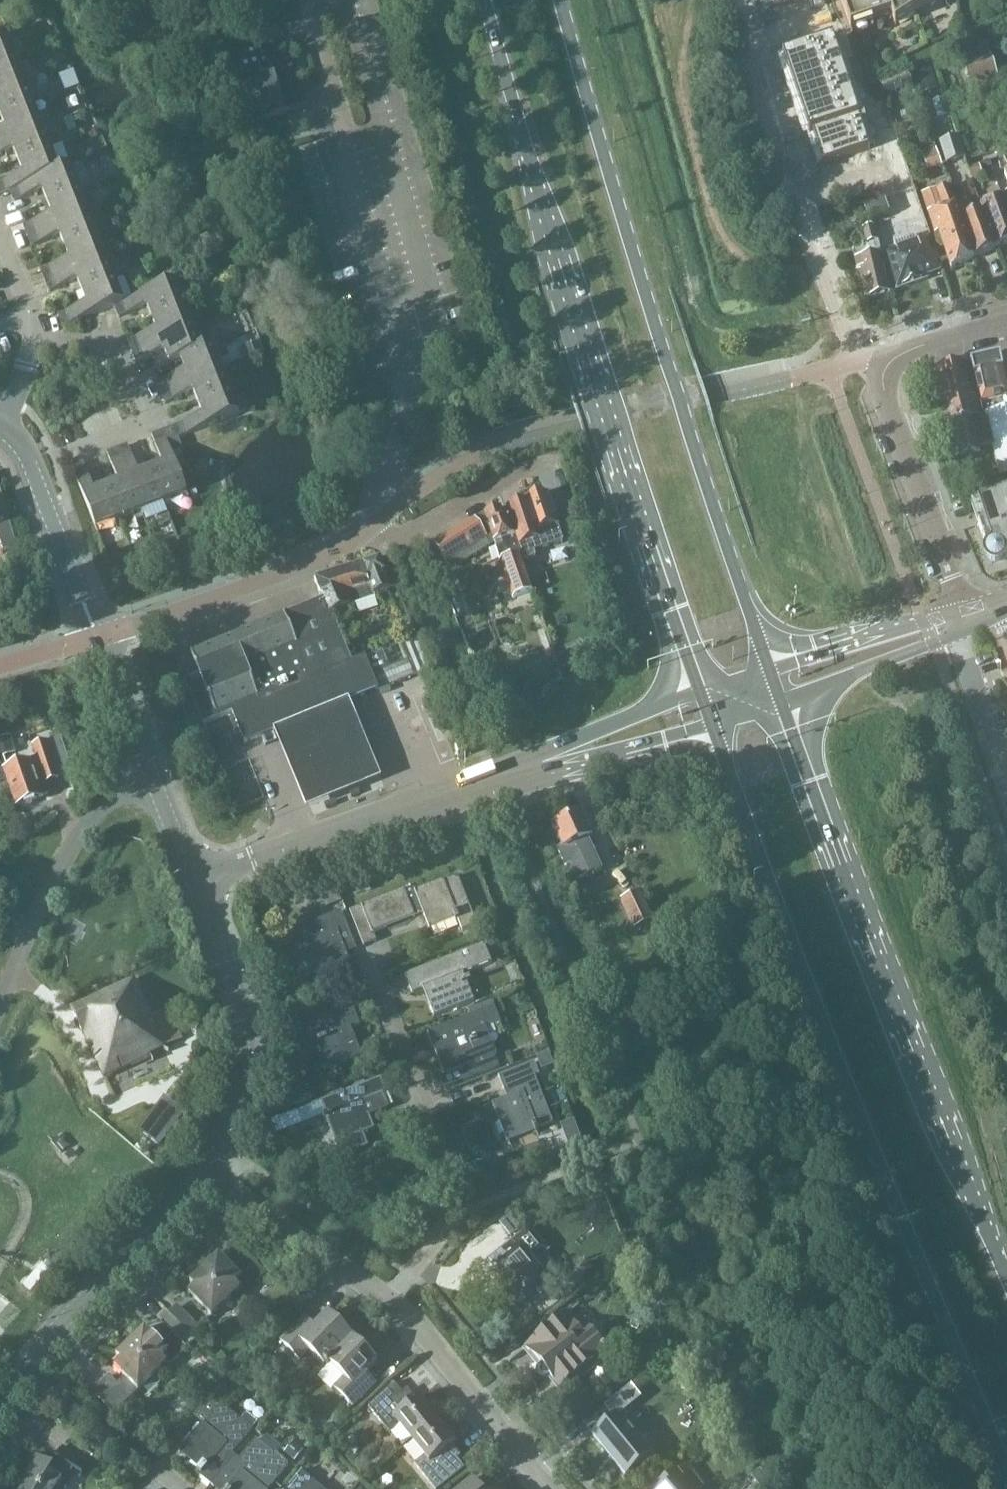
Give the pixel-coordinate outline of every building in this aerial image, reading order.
[(849,30),(888,17),(894,26),(934,0),(839,0),(849,30)] [(272,40),(269,29),(231,40),(245,84),(243,85),(254,123),(286,113),(285,111),(308,104),(304,91),(300,92),(283,37),(272,40)] [(16,59),(7,36),(0,39),(0,65),(16,59)] [(832,40),(783,57),(809,136),(813,134),(823,165),(869,149),(869,148),(832,40)] [(979,45),(983,58),(990,56),(985,43),(979,45)] [(969,89),(998,79),(990,56),(983,58),(961,66),(969,89)] [(0,65),(0,91),(25,81),(16,59),(0,65)] [(61,67),(67,82),(82,76),(76,61),(61,67)] [(919,66),(928,91),(937,88),(928,63),(919,66)] [(881,83),(886,97),(911,88),(906,74),(881,83)] [(25,81),(0,91),(0,115),(1,116),(33,104),(25,81)] [(33,104),(1,116),(5,128),(0,130),(0,142),(42,126),(33,104)] [(881,124),(884,130),(892,127),(890,121),(889,122),(881,124)] [(0,142),(0,154),(13,149),(18,161),(50,148),(42,126),(0,142)] [(894,133),(892,127),(884,130),(886,136),(894,133)] [(896,139),(894,133),(886,136),(888,142),(896,139)] [(963,158),(957,137),(939,143),(946,164),(963,158)] [(898,145),(896,139),(888,142),(890,148),(898,145)] [(900,152),(898,145),(890,148),(892,154),(900,152)] [(9,191),(59,172),(59,170),(50,148),(18,161),(23,173),(0,181),(0,194),(9,191)] [(892,154),(894,160),(902,157),(900,152),(892,154)] [(941,166),(936,152),(922,157),(927,170),(941,166)] [(894,160),(896,167),(904,164),(902,157),(894,160)] [(906,170),(904,164),(896,167),(898,173),(906,170)] [(59,172),(9,191),(13,201),(42,190),(47,201),(79,189),(70,166),(59,170),(59,172)] [(900,179),(908,176),(906,170),(898,173),(900,179)] [(908,176),(900,179),(902,185),(910,182),(908,176)] [(902,185),(904,191),(912,188),(910,182),(902,185)] [(973,259),(956,210),(948,186),(936,191),(936,189),(920,195),(935,235),(939,234),(950,270),(973,259)] [(912,188),(904,191),(906,197),(915,194),(912,188)] [(88,211),(79,189),(47,201),(51,213),(22,225),(26,235),(88,211)] [(894,193),(885,196),(887,202),(896,199),(894,193)] [(906,197),(908,203),(917,200),(915,194),(906,197)] [(982,213),(995,249),(1006,242),(1006,210),(1003,197),(980,206),(982,213)] [(868,220),(889,213),(884,198),(863,206),(868,220)] [(889,208),(898,205),(896,199),(887,202),(889,208)] [(919,206),(917,200),(908,203),(910,209),(919,206)] [(898,205),(889,208),(891,214),(900,211),(898,205)] [(910,209),(912,215),(921,212),(919,206),(910,209)] [(973,259),(995,249),(982,213),(972,216),(970,206),(956,210),(973,259)] [(97,233),(88,211),(26,235),(30,245),(60,234),(64,246),(97,233)] [(893,220),(902,218),(900,211),(891,214),(893,220)] [(856,270),(861,268),(868,296),(889,290),(881,260),(883,260),(881,252),(878,240),(877,240),(874,226),(862,229),(865,243),(863,244),(863,247),(851,250),(856,270)] [(106,256),(97,233),(64,246),(69,258),(40,269),(44,280),(106,256)] [(926,274),(939,269),(928,237),(883,252),(895,288),(927,277),(926,274)] [(115,278),(106,256),(44,280),(48,290),(77,279),(82,291),(115,278)] [(124,301),(115,278),(82,291),(86,303),(57,314),(61,325),(113,305),(124,301)] [(146,304),(151,317),(183,304),(174,281),(124,301),(113,305),(117,315),(146,304)] [(183,304),(151,317),(156,329),(127,340),(131,350),(191,326),(183,304)] [(200,349),(191,326),(131,350),(135,360),(164,349),(169,362),(180,357),(211,345),(200,349)] [(211,345),(180,357),(185,369),(157,380),(161,391),(220,367),(211,345)] [(983,416),(990,445),(992,444),(999,477),(1006,475),(1006,402),(1006,399),(1006,386),(1000,355),(970,361),(983,416)] [(990,445),(983,416),(979,417),(966,362),(938,369),(959,456),(980,451),(979,447),(990,445)] [(229,390),(220,367),(161,391),(165,401),(193,390),(198,402),(229,390)] [(238,413),(229,390),(198,402),(202,414),(173,426),(177,437),(238,413)] [(161,458),(175,452),(179,451),(184,464),(188,463),(177,437),(173,426),(152,434),(161,458)] [(141,509),(164,500),(151,468),(139,472),(128,444),(117,448),(141,509)] [(118,480),(106,485),(119,518),(141,509),(117,448),(107,452),(118,480)] [(151,468),(164,500),(186,491),(179,472),(182,471),(175,452),(161,458),(163,463),(151,468)] [(95,527),(119,518),(106,485),(94,490),(83,461),(71,466),(95,527)] [(1,550),(15,546),(0,493),(0,546),(1,550)] [(506,508),(514,531),(524,561),(536,557),(534,551),(563,541),(557,524),(558,524),(547,493),(525,501),(506,508)] [(1004,560),(1006,559),(1006,493),(977,503),(973,505),(980,524),(977,525),(986,551),(985,555),(986,559),(988,562),(991,564),(995,566),(998,565),(1002,563),(1004,560)] [(484,513),(474,517),(490,544),(494,542),(495,546),(512,597),(533,590),(505,507),(485,514),(484,513)] [(490,544),(474,517),(434,542),(451,568),(455,565),(490,544)] [(378,561),(352,570),(362,596),(371,592),(373,597),(390,590),(378,561)] [(362,596),(352,570),(315,582),(322,600),(362,696),(431,668),(419,638),(400,645),(403,653),(397,655),(399,659),(374,670),(372,665),(369,667),(365,657),(364,658),(361,651),(349,656),(332,614),(355,605),(353,599),(362,596)] [(347,702),(362,696),(322,600),(191,654),(199,676),(185,682),(202,724),(202,725),(232,713),(245,744),(274,733),(347,702)] [(306,811),(380,780),(366,747),(347,702),(274,733),(291,774),(306,811)] [(8,786),(16,807),(19,806),(22,809),(32,806),(32,802),(44,798),(44,797),(51,794),(47,784),(59,779),(59,778),(73,772),(61,737),(58,732),(49,735),(51,740),(32,747),(37,759),(5,771),(10,786),(8,786)] [(592,835),(581,812),(552,825),(562,847),(557,849),(565,866),(570,863),(577,879),(601,868),(587,838),(592,835)] [(424,914),(429,927),(430,929),(457,918),(462,930),(477,925),(458,875),(416,892),(415,889),(404,893),(403,890),(349,911),(363,946),(376,941),(373,933),(424,914)] [(639,890),(621,898),(636,927),(654,918),(639,890)] [(336,932),(347,928),(340,911),(279,935),(285,953),(298,948),(309,977),(330,969),(335,984),(354,977),(336,932)] [(463,973),(491,962),(483,944),(404,975),(412,994),(423,990),(434,1018),(474,1001),(463,973)] [(149,1055),(182,1039),(169,1010),(153,1018),(135,979),(71,1009),(104,1079),(151,1058),(149,1055)] [(469,1010),(471,1016),(427,1033),(444,1077),(460,1071),(464,1081),(499,1067),(494,1055),(493,1055),(483,1029),(500,1022),(491,1001),(469,1010)] [(351,1028),(359,1025),(352,1008),(328,1018),(323,1006),(294,1018),(305,1047),(319,1042),(330,1069),(362,1056),(351,1028)] [(498,1076),(507,1098),(492,1104),(507,1143),(534,1132),(535,1134),(539,1132),(538,1129),(552,1123),(535,1077),(538,1076),(533,1062),(498,1076)] [(325,1115),(336,1145),(342,1142),(347,1155),(368,1146),(363,1134),(375,1130),(364,1102),(386,1093),(381,1079),(321,1102),(326,1115),(325,1115)] [(316,1105),(290,1115),(294,1128),(321,1117),(316,1105)] [(567,1147),(580,1142),(578,1135),(564,1140),(567,1147)] [(526,1307),(554,1284),(536,1262),(548,1252),(530,1229),(489,1261),(506,1281),(502,1284),(516,1302),(520,1299),(526,1307)] [(189,1282),(194,1287),(236,1285),(242,1280),(218,1255),(189,1282)] [(248,1273),(242,1280),(236,1285),(241,1290),(239,1291),(244,1295),(267,1274),(250,1257),(241,1265),(248,1273)] [(212,1318),(239,1291),(241,1290),(236,1285),(194,1287),(188,1293),(212,1318)] [(307,1351),(323,1367),(352,1338),(328,1313),(313,1328),(303,1319),(280,1342),(298,1360),(307,1351)] [(539,1368),(539,1370),(537,1378),(538,1380),(548,1379),(558,1391),(560,1392),(563,1391),(565,1389),(580,1377),(581,1378),(582,1379),(583,1378),(596,1368),(597,1366),(597,1365),(595,1362),(607,1351),(583,1321),(576,1326),(566,1314),(523,1349),(539,1368)] [(194,1323),(185,1331),(188,1334),(187,1335),(190,1338),(200,1330),(194,1323)] [(194,1342),(190,1338),(187,1335),(188,1334),(185,1331),(181,1326),(161,1346),(168,1353),(175,1361),(194,1342)] [(115,1357),(120,1362),(161,1360),(168,1353),(161,1346),(144,1329),(115,1357)] [(352,1338),(323,1367),(324,1368),(325,1366),(327,1368),(329,1365),(342,1378),(333,1388),(352,1406),(375,1384),(365,1374),(377,1362),(352,1338)] [(114,1367),(129,1382),(138,1392),(166,1364),(161,1360),(120,1362),(114,1367)] [(122,1406),(138,1392),(129,1382),(122,1389),(108,1374),(99,1383),(122,1406)] [(122,1406),(99,1383),(90,1391),(113,1415),(122,1406)] [(398,1425),(411,1441),(439,1418),(429,1405),(427,1406),(420,1397),(415,1401),(406,1390),(402,1394),(393,1383),(368,1407),(389,1432),(398,1425)] [(621,1414),(641,1399),(630,1386),(605,1407),(614,1418),(593,1435),(625,1475),(652,1453),(621,1414)] [(207,1396),(191,1413),(200,1421),(216,1404),(207,1396)] [(202,1423),(178,1453),(179,1454),(182,1450),(192,1458),(189,1461),(198,1468),(195,1472),(199,1475),(198,1476),(210,1486),(232,1458),(230,1457),(252,1429),(258,1422),(246,1412),(240,1420),(220,1404),(209,1419),(214,1424),(209,1430),(202,1423)] [(411,1441),(424,1456),(414,1464),(435,1488),(438,1488),(455,1475),(448,1466),(460,1456),(451,1445),(455,1442),(447,1432),(450,1430),(439,1418),(411,1441)] [(210,1486),(214,1488),(263,1488),(262,1488),(267,1482),(271,1486),(288,1465),(275,1455),(282,1447),(266,1435),(260,1442),(256,1439),(237,1462),(232,1458),(210,1486)] [(71,1469),(81,1475),(88,1463),(61,1446),(54,1458),(56,1459),(52,1466),(34,1455),(13,1488),(59,1488),(71,1469)] [(676,1472),(655,1488),(703,1488),(702,1488),(705,1485),(688,1465),(677,1473),(676,1472)] [(301,1470),(286,1488),(324,1488),(301,1470)] [(468,1481),(458,1488),(475,1488),(468,1481)]
